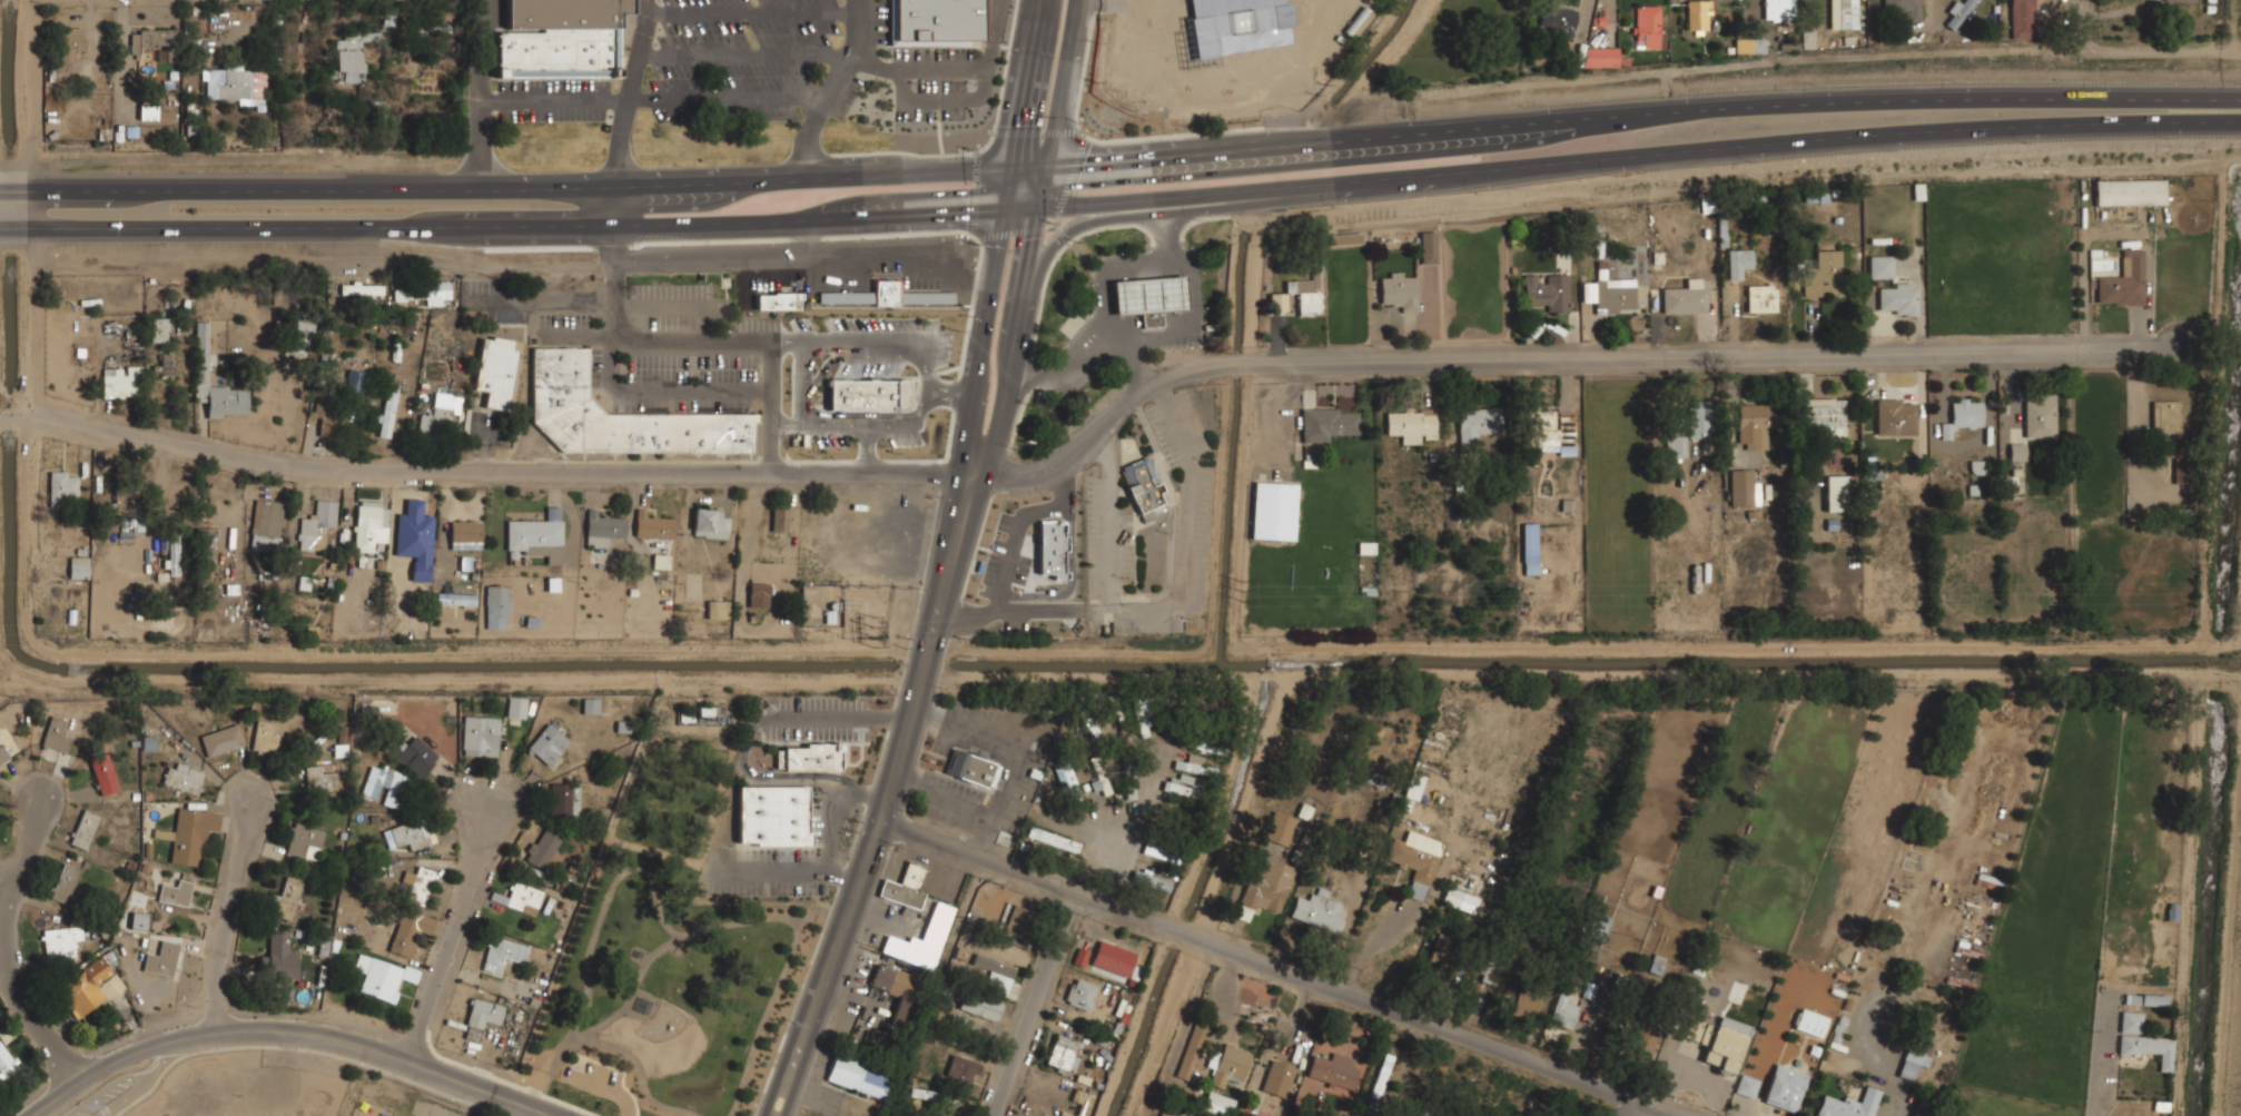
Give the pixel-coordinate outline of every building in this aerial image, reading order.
[(507,76),(621,76),(619,0),(509,0),(507,76)] [(897,37),(897,0),(984,0),(984,37),(897,37)] [(1196,3),(1189,4),(1191,18),(1177,19),(1178,29),(1192,28),(1194,87),(1263,83),(1263,93),(1300,91),(1295,0),(1196,0),(1196,3)] [(1688,0),(1688,33),(1709,33),(1709,0),(1688,0)] [(1788,19),(1788,0),(1763,0),(1763,19),(1788,19)] [(1857,28),(1857,0),(1830,0),(1830,28),(1857,28)] [(1884,12),(1905,12),(1905,19),(1921,19),(1921,0),(1884,0),(1884,12)] [(1951,28),(1977,0),(1960,0),(1949,11),(1953,14),(1945,22),(1951,28)] [(2035,0),(2012,0),(2012,37),(2035,37),(2035,0)] [(1572,40),(1577,9),(1543,4),(1541,26),(1562,29),(1561,38),(1572,40)] [(1635,48),(1660,48),(1660,4),(1635,4),(1635,48)] [(84,51),(83,28),(58,28),(59,62),(76,62),(75,51),(84,51)] [(132,31),(132,58),(140,58),(140,46),(167,45),(167,61),(176,61),(175,30),(132,31)] [(363,83),(363,41),(379,42),(379,32),(346,32),(346,40),(334,40),(334,82),(363,83)] [(1628,58),(1619,58),(1619,47),(1585,47),(1585,66),(1628,66),(1628,58)] [(206,99),(239,99),(239,105),(256,105),(256,111),(265,111),(266,66),(225,65),(225,69),(203,69),(202,79),(207,79),(206,99)] [(140,105),(140,119),(157,120),(158,106),(140,105)] [(2096,205),(2168,205),(2168,177),(2096,177),(2096,205)] [(1437,263),(1435,230),(1421,231),(1421,264),(1437,263)] [(1360,234),(1331,234),(1331,243),(1360,243),(1360,234)] [(1754,267),(1754,248),(1728,248),(1728,278),(1741,278),(1741,267),(1754,267)] [(2144,248),(2121,248),(2121,276),(2097,276),(2096,305),(2144,305),(2144,248)] [(1840,249),(1816,249),(1816,267),(1803,267),(1803,296),(1840,296),(1840,249)] [(1892,277),(1892,255),(1869,255),(1869,277),(1892,277)] [(1322,270),(1312,270),(1312,279),(1286,279),(1286,293),(1299,293),(1299,315),(1322,315),(1322,270)] [(1381,274),(1381,304),(1394,304),(1394,310),(1416,310),(1416,274),(1381,274)] [(1141,313),(1142,326),(1164,325),(1163,312),(1186,309),(1184,275),(1113,279),(1115,315),(1141,313)] [(1569,275),(1542,275),(1524,275),(1524,305),(1548,305),(1548,312),(1569,312),(1569,275)] [(875,290),(819,290),(819,308),(956,307),(956,290),(901,290),(901,277),(873,277),(875,290)] [(340,282),(340,294),(383,294),(383,282),(340,282)] [(450,297),(450,282),(428,282),(428,297),(450,297)] [(1595,312),(1635,312),(1635,283),(1595,283),(1595,312)] [(1777,284),(1747,284),(1747,312),(1777,312),(1777,284)] [(1662,286),(1662,312),(1706,312),(1706,286),(1662,286)] [(1918,314),(1918,286),(1878,286),(1878,314),(1918,314)] [(758,308),(801,308),(801,292),(758,292),(758,308)] [(151,340),(168,340),(168,316),(151,316),(151,340)] [(305,355),(313,323),(297,319),(289,352),(305,355)] [(195,402),(207,402),(207,416),(246,416),(246,385),(210,385),(210,320),(196,320),(195,402)] [(475,389),(485,391),(484,407),(513,409),(520,339),(481,335),(475,389)] [(757,412),(589,411),(589,347),(532,346),(532,448),(757,451),(757,412)] [(906,401),(906,362),(832,362),(832,386),(840,386),(840,401),(906,401)] [(140,365),(102,365),(102,396),(140,396),(140,365)] [(365,369),(347,369),(347,394),(365,394),(365,369)] [(399,386),(387,383),(377,435),(388,437),(399,386)] [(421,413),(419,432),(447,433),(450,392),(435,391),(434,413),(421,413)] [(2056,436),(2056,393),(2025,393),(2025,436),(2056,436)] [(1952,397),(1952,422),(1941,422),(1942,437),(1951,437),(1951,427),(1984,426),(1983,396),(1952,397)] [(1845,397),(1804,397),(1804,431),(1845,431),(1845,397)] [(1916,399),(1876,399),(1876,435),(1916,435),(1916,399)] [(2181,399),(2153,399),(2153,437),(2170,437),(2170,432),(2181,432),(2181,399)] [(1712,401),(1688,401),(1688,436),(1712,436),(1712,401)] [(1775,403),(1738,403),(1738,448),(1767,448),(1767,426),(1775,426),(1775,403)] [(337,404),(320,404),(320,434),(337,434),(337,404)] [(1302,442),(1331,442),(1331,433),(1359,433),(1359,407),(1302,407),(1302,442)] [(1501,407),(1459,407),(1459,443),(1479,443),(1479,432),(1501,432),(1501,407)] [(1386,432),(1398,433),(1398,443),(1437,443),(1437,409),(1386,408),(1386,432)] [(1559,408),(1528,408),(1528,451),(1574,451),(1574,422),(1559,422),(1559,408)] [(1686,434),(1667,434),(1667,455),(1686,455),(1686,434)] [(2026,443),(2010,443),(2009,460),(2026,460),(2026,443)] [(1123,463),(1138,521),(1166,514),(1151,456),(1123,463)] [(2175,482),(2193,482),(2193,458),(2175,458),(2175,482)] [(2025,461),(2008,461),(2009,494),(2026,494),(2025,461)] [(1730,505),(1759,505),(1759,468),(1730,468),(1730,505)] [(78,471),(50,470),(49,501),(77,501),(78,471)] [(1825,473),(1825,511),(1847,511),(1847,473),(1825,473)] [(1252,537),(1295,540),(1297,482),(1254,480),(1252,537)] [(250,550),(280,551),(282,500),(253,498),(250,550)] [(335,527),(337,500),(314,498),(313,519),(299,519),(297,549),(322,551),(323,527),(335,527)] [(387,529),(388,503),(355,502),(354,550),(375,550),(376,529),(387,529)] [(435,537),(436,502),(395,502),(395,546),(423,546),(423,536),(435,537)] [(563,563),(563,505),(546,505),(546,519),(506,519),(506,552),(543,552),(543,563),(563,563)] [(790,531),(790,505),(772,505),(772,531),(790,531)] [(693,536),(729,537),(729,516),(721,516),(721,507),(694,506),(693,536)] [(674,516),(658,516),(658,508),(635,508),(635,536),(674,536),(674,516)] [(612,544),(612,534),(626,534),(626,513),(586,513),(586,544),(612,544)] [(483,519),(450,519),(450,549),(483,549),(483,519)] [(1537,553),(1537,522),(1522,522),(1522,553),(1537,553)] [(199,546),(216,547),(217,529),(200,528),(199,546)] [(1076,591),(1076,539),(1020,539),(1020,591),(1076,591)] [(179,574),(179,541),(168,541),(168,574),(179,574)] [(669,554),(653,554),(653,566),(669,566),(669,554)] [(88,556),(69,555),(69,577),(88,577),(88,556)] [(769,582),(749,582),(749,606),(769,606),(769,582)] [(486,628),(511,628),(511,584),(486,584),(486,628)] [(477,595),(443,594),(443,604),(476,605),(477,595)] [(525,719),(527,697),(509,694),(506,715),(525,719)] [(599,712),(600,698),(584,698),(583,712),(599,712)] [(65,731),(68,719),(50,714),(42,745),(66,751),(71,732),(65,731)] [(463,754),(498,754),(498,715),(463,715),(463,754)] [(280,722),(257,718),(251,751),(275,755),(280,722)] [(1148,732),(1152,721),(1142,718),(1138,729),(1148,732)] [(547,766),(571,740),(550,721),(526,747),(547,766)] [(201,732),(206,754),(245,747),(240,724),(201,732)] [(1187,742),(1224,753),(1227,740),(1191,730),(1187,742)] [(421,780),(441,757),(415,734),(408,742),(403,738),(389,753),(421,780)] [(0,739),(0,764),(10,758),(0,739)] [(842,770),(842,745),(776,745),(776,770),(842,770)] [(993,788),(1000,761),(951,747),(942,773),(993,788)] [(1206,757),(1189,751),(1186,761),(1176,758),(1174,764),(1214,776),(1216,768),(1204,764),(1206,757)] [(1092,755),(1102,796),(1112,793),(1102,753),(1092,755)] [(99,794),(118,790),(110,755),(91,760),(99,794)] [(206,772),(172,758),(161,780),(195,796),(206,772)] [(1055,763),(1066,802),(1083,797),(1072,759),(1055,763)] [(362,793),(383,800),(382,803),(401,809),(411,776),(371,763),(362,793)] [(305,766),(305,790),(336,790),(336,766),(305,766)] [(1415,801),(1425,776),(1413,771),(1403,797),(1415,801)] [(1196,799),(1201,779),(1179,774),(1177,781),(1165,778),(1162,790),(1196,799)] [(550,818),(580,818),(580,781),(550,781),(550,818)] [(738,846),(808,846),(808,786),(738,786),(738,846)] [(200,866),(205,831),(218,832),(220,811),(176,806),(170,862),(200,866)] [(71,843),(89,849),(98,812),(80,808),(71,843)] [(1296,817),(1274,810),(1264,838),(1287,846),(1296,817)] [(383,829),(389,849),(408,843),(411,849),(431,843),(423,817),(383,829)] [(285,853),(316,862),(325,829),(294,821),(285,853)] [(1026,837),(1077,852),(1080,841),(1029,826),(1026,837)] [(563,845),(549,828),(523,850),(537,867),(563,845)] [(172,840),(173,831),(154,829),(153,838),(172,840)] [(1444,841),(1408,829),(1403,840),(1392,837),(1384,859),(1414,870),(1405,895),(1423,900),(1444,841)] [(1177,863),(1182,851),(1146,838),(1142,850),(1177,863)] [(1252,867),(1235,916),(1247,920),(1253,906),(1279,915),(1295,867),(1267,857),(1263,870),(1252,867)] [(79,867),(61,861),(50,898),(68,903),(79,867)] [(877,895),(919,909),(925,892),(917,890),(925,868),(906,861),(899,882),(883,877),(877,895)] [(407,900),(427,903),(434,869),(417,866),(416,872),(405,870),(403,881),(411,882),(407,900)] [(1173,882),(1136,868),(1132,878),(1168,892),(1173,882)] [(267,913),(293,919),(304,876),(287,872),(282,895),(273,892),(267,913)] [(196,886),(176,873),(168,887),(164,883),(158,893),(182,908),(196,886)] [(503,903),(534,916),(544,890),(512,878),(503,903)] [(1296,896),(1290,918),(1340,932),(1347,905),(1329,899),(1331,890),(1314,885),(1310,899),(1296,896)] [(1474,912),(1480,895),(1447,886),(1442,902),(1474,912)] [(881,952),(935,968),(954,906),(934,899),(920,944),(887,934),(881,952)] [(1004,929),(1025,937),(1034,910),(1014,903),(1004,929)] [(388,956),(411,961),(419,931),(432,935),(437,916),(401,907),(388,956)] [(1603,941),(1612,918),(1595,912),(1586,934),(1603,941)] [(147,929),(148,913),(132,913),(131,928),(147,929)] [(45,927),(45,959),(76,959),(76,940),(81,940),(81,926),(45,927)] [(268,977),(298,977),(298,951),(289,951),(289,928),(268,928),(268,977)] [(1457,968),(1464,938),(1437,931),(1430,961),(1457,968)] [(504,959),(525,964),(530,945),(490,935),(482,968),(501,974),(504,959)] [(142,969),(172,976),(180,942),(160,938),(158,950),(147,948),(142,969)] [(1127,976),(1136,951),(1099,939),(1090,965),(1127,976)] [(1073,963),(1084,966),(1088,950),(1078,947),(1073,963)] [(1697,974),(1728,984),(1725,994),(1744,1000),(1756,964),(1716,950),(1714,957),(1704,954),(1697,974)] [(395,1003),(404,975),(414,978),(417,969),(358,952),(354,969),(364,972),(358,991),(395,1003)] [(1016,965),(976,952),(971,965),(991,970),(986,988),(1007,995),(1016,965)] [(1665,957),(1653,954),(1649,970),(1659,974),(1665,957)] [(111,995),(103,982),(115,975),(101,956),(56,988),(77,1018),(111,995)] [(899,995),(890,1021),(908,1028),(925,978),(877,961),(869,985),(899,995)] [(1088,1010),(1097,984),(1073,976),(1064,1003),(1088,1010)] [(1534,1021),(1542,995),(1520,988),(1511,1014),(1534,1021)] [(999,1003),(967,991),(959,1013),(991,1025),(999,1003)] [(2166,1005),(2166,995),(2141,995),(2141,1005),(2166,1005)] [(466,1021),(500,1029),(505,1005),(472,997),(466,1021)] [(1571,1028),(1580,1005),(1558,997),(1549,1020),(1571,1028)] [(1794,1028),(1822,1037),(1828,1016),(1800,1007),(1794,1028)] [(2141,1011),(2121,1011),(2121,1031),(2141,1031),(2141,1011)] [(1751,1026),(1718,1015),(1701,1063),(1735,1075),(1751,1026)] [(1708,1024),(1690,1016),(1682,1036),(1701,1043),(1708,1024)] [(1176,1075),(1189,1079),(1207,1027),(1195,1023),(1176,1075)] [(1652,1055),(1661,1033),(1639,1024),(1630,1047),(1652,1055)] [(1082,1039),(1055,1035),(1049,1065),(1077,1069),(1082,1039)] [(2172,1069),(2174,1037),(2120,1035),(2119,1054),(2161,1056),(2160,1069),(2172,1069)] [(21,1067),(0,1038),(0,1082),(21,1067)] [(1226,1077),(1241,1083),(1252,1053),(1224,1043),(1210,1084),(1223,1088),(1226,1077)] [(1897,1075),(1919,1083),(1931,1055),(1908,1047),(1897,1075)] [(877,1073),(880,1064),(835,1050),(826,1080),(885,1098),(890,1077),(877,1073)] [(1315,1054),(1307,1075),(1345,1089),(1356,1059),(1333,1050),(1330,1059),(1315,1054)] [(978,1060),(952,1053),(944,1082),(969,1090),(978,1060)] [(1261,1090),(1281,1097),(1292,1067),(1272,1059),(1261,1090)] [(1373,1103),(1409,1104),(1409,1079),(1393,1078),(1393,1063),(1374,1063),(1373,1103)] [(1808,1071),(1775,1063),(1764,1102),(1797,1112),(1808,1071)] [(1735,1092),(1753,1098),(1760,1079),(1743,1071),(1735,1092)] [(956,1094),(910,1086),(909,1096),(955,1104),(956,1094)] [(1817,1115),(1873,1115),(1880,1089),(1865,1086),(1860,1103),(1823,1093),(1817,1115)] [(1234,1099),(1207,1091),(1201,1112),(1217,1115),(1229,1115),(1234,1099)]
